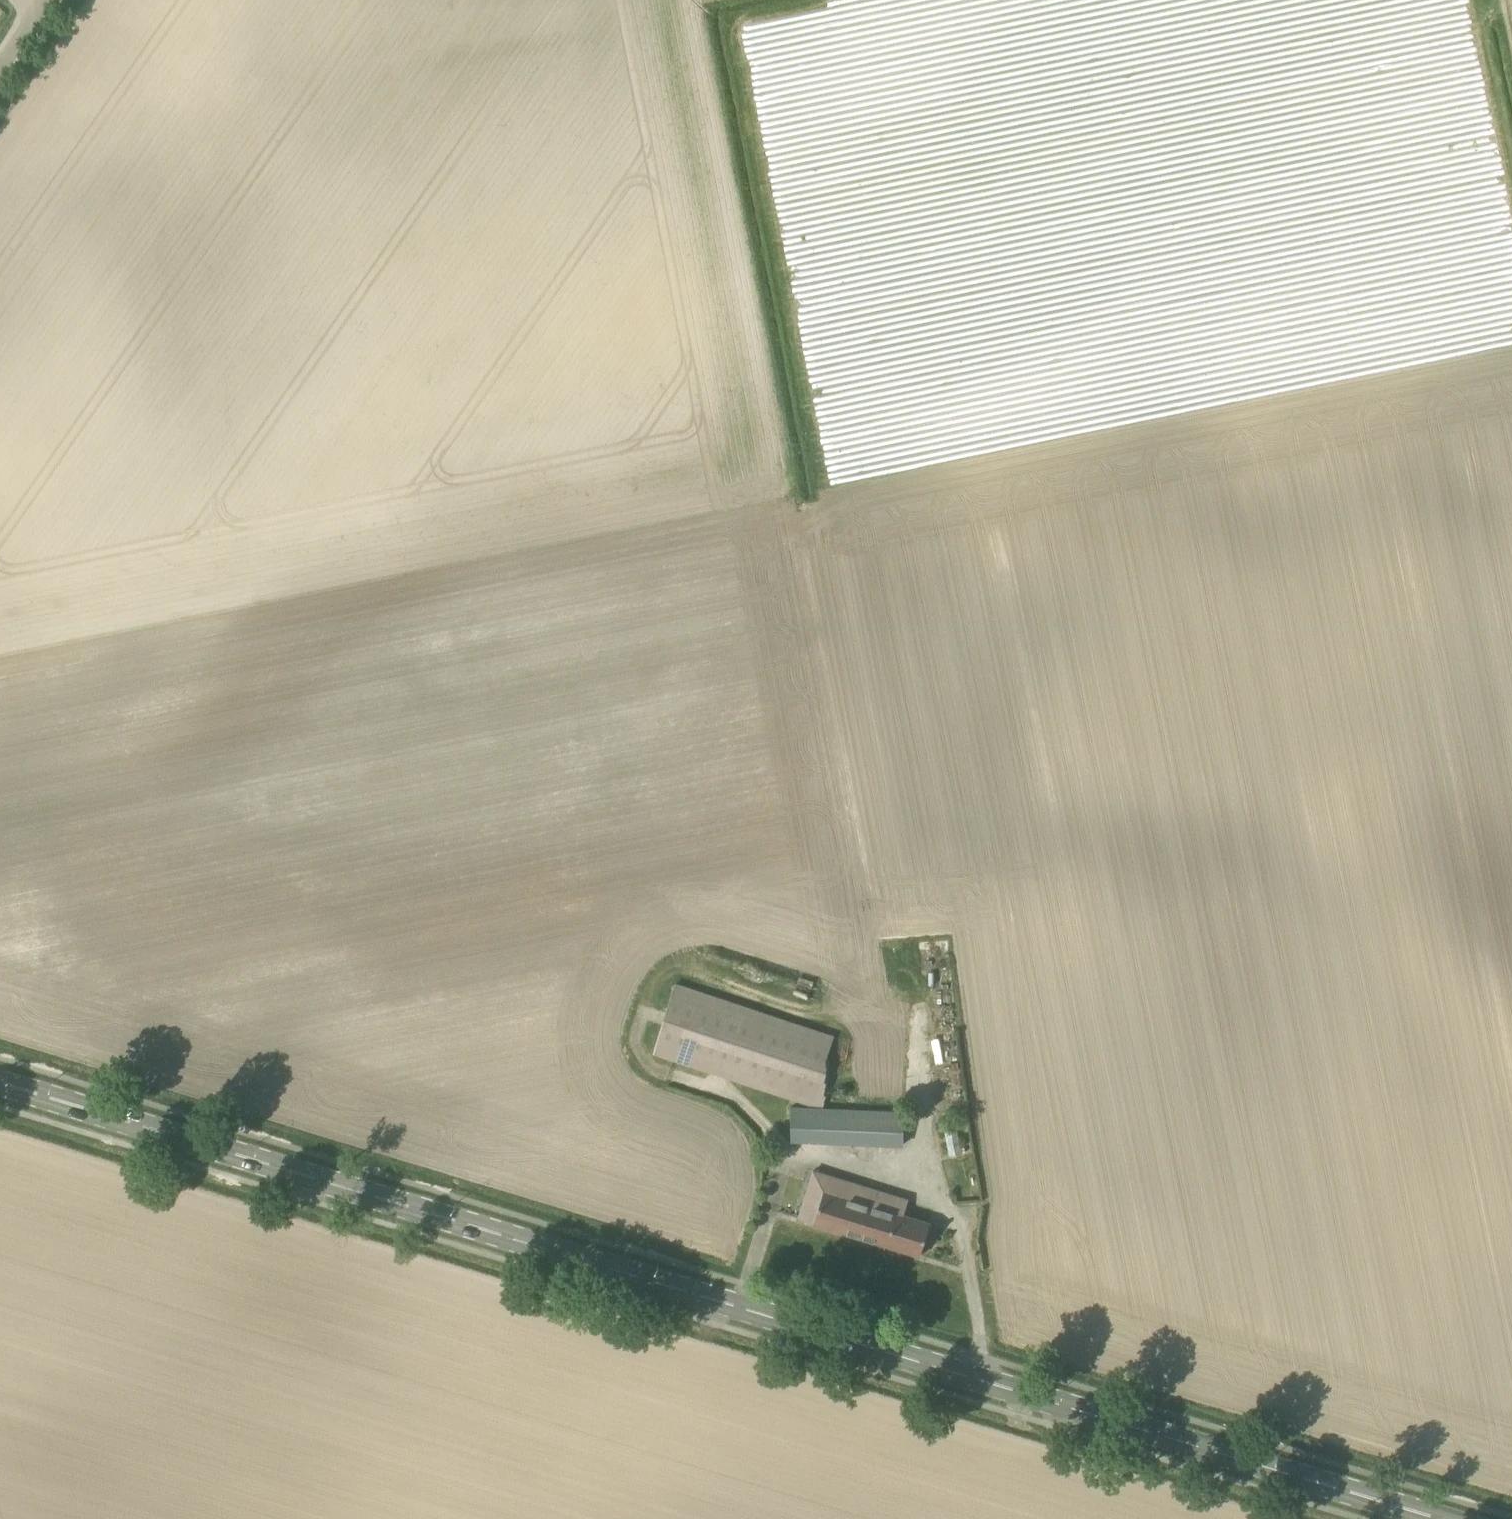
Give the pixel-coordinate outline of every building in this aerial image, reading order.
[(676,984),(654,1055),(812,1106),(832,1046),(835,1035),(676,984)] [(783,1143),(902,1145),(902,1110),(784,1107),(783,1143)] [(920,1254),(930,1223),(903,1215),(907,1200),(813,1171),(799,1217),(920,1254)]
